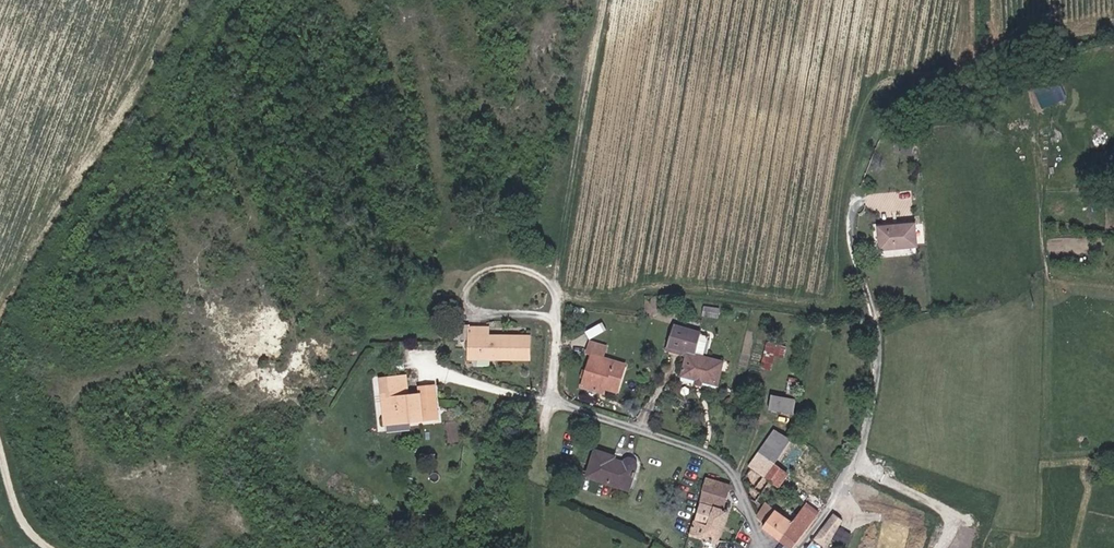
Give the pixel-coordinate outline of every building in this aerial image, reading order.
[(1043,107),(1057,101),(1050,83),(1035,89),(1043,107)] [(892,235),(926,234),(926,212),(891,213),(892,235)] [(892,243),(927,242),(926,234),(892,235),(892,243)] [(708,323),(716,324),(718,316),(710,314),(708,323)] [(687,373),(705,377),(710,352),(698,350),(703,327),(675,322),(670,344),(671,344),(692,349),(691,354),(687,373)] [(472,337),(490,337),(489,328),(471,329),(472,337)] [(472,361),(532,359),(531,336),(490,337),(472,337),(472,361)] [(768,340),(760,366),(773,369),(777,355),(785,358),(788,346),(768,340)] [(605,382),(618,385),(622,363),(611,361),(612,356),(599,353),(601,344),(587,342),(585,351),(590,352),(584,384),(601,388),(602,382),(605,382)] [(670,350),(691,354),(692,349),(671,344),(670,350)] [(705,377),(723,380),(729,356),(710,352),(705,377)] [(793,372),(796,372),(797,362),(788,360),(785,375),(792,376),(793,372)] [(401,400),(409,398),(406,378),(398,380),(401,400)] [(409,398),(401,400),(398,380),(380,383),(386,422),(412,418),(413,423),(425,421),(424,418),(439,416),(435,386),(420,388),(421,396),(409,398)] [(769,395),(795,399),(797,384),(771,380),(769,395)] [(767,431),(784,441),(790,425),(776,416),(767,431)] [(386,422),(387,427),(413,423),(412,418),(386,422)] [(808,450),(804,447),(813,432),(792,420),(790,425),(784,441),(786,442),(797,449),(806,454),(808,450)] [(772,465),(779,453),(786,442),(784,441),(767,431),(754,452),(757,455),(772,465)] [(591,467),(633,479),(636,469),(639,459),(636,449),(631,448),(628,452),(617,449),(617,447),(599,442),(595,453),(591,467)] [(802,461),(806,454),(797,449),(786,442),(779,453),(793,461),(796,457),(802,461)] [(832,472),(835,467),(808,450),(806,454),(832,472)] [(828,478),(832,472),(806,454),(802,461),(796,457),(793,461),(779,453),(772,465),(786,475),(787,472),(803,481),(811,467),(828,478)] [(698,522),(725,530),(734,499),(729,498),(736,474),(712,467),(698,522)] [(798,508),(811,517),(822,498),(810,490),(798,508)] [(773,512),(781,499),(773,494),(765,506),(773,512)] [(787,527),(798,508),(782,498),(781,499),(773,512),(770,515),(787,527)] [(787,527),(801,536),(811,517),(798,508),(787,527)] [(841,530),(846,519),(838,514),(832,525),(841,530)]
